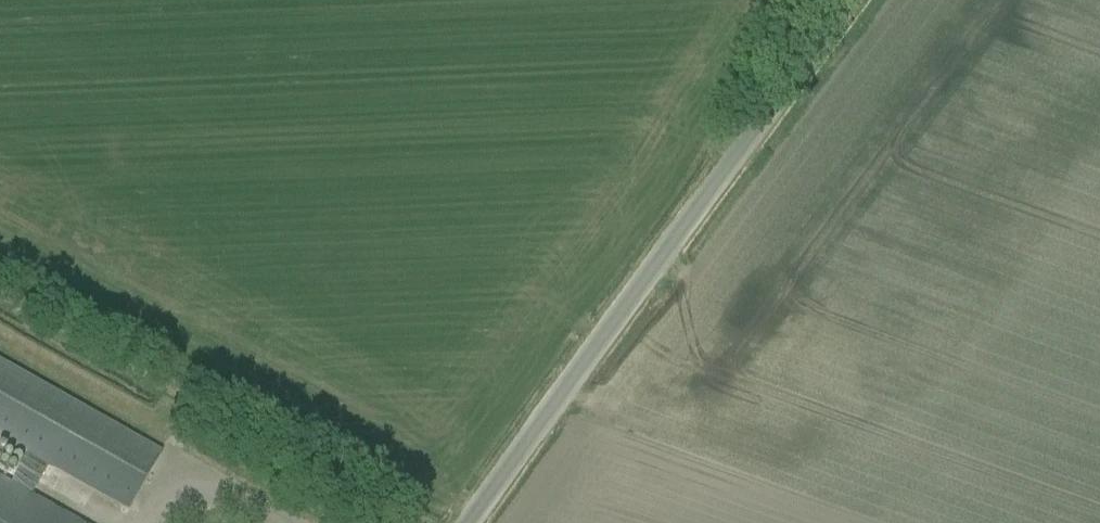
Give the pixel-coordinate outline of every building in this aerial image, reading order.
[(31,496),(47,466),(128,511),(161,453),(0,363),(0,439),(27,454),(10,484),(0,479),(0,522),(78,522),(31,496)]
